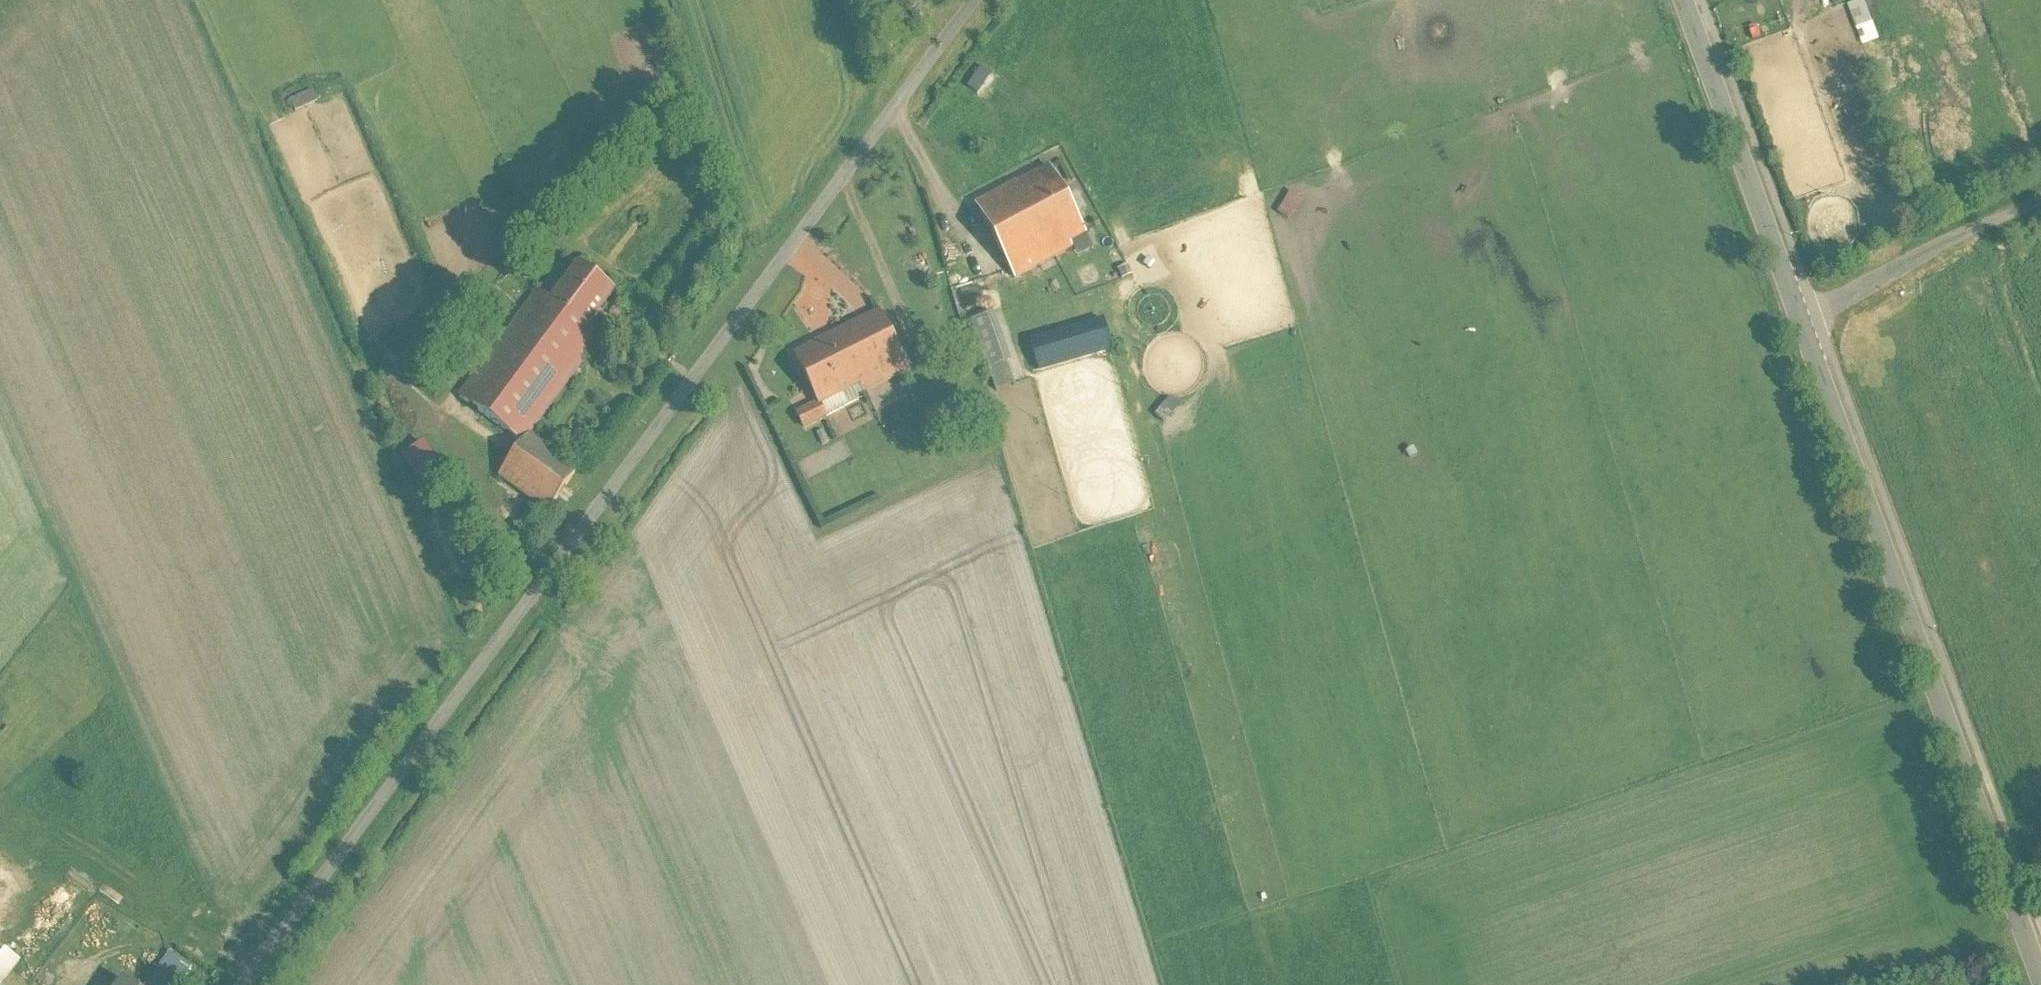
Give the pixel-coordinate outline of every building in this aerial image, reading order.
[(314,89),(290,100),(296,112),(319,102),(314,89)] [(981,197),(1018,271),(1090,235),(1052,160),(981,197)] [(1277,214),(1292,221),(1304,198),(1290,190),(1277,214)] [(539,431),(542,428),(613,328),(596,316),(616,287),(584,257),(480,402),(527,435),(502,471),(548,504),(580,460),(539,431)] [(970,310),(991,379),(1023,369),(1003,300),(970,310)] [(1029,328),(1040,364),(1123,339),(1112,303),(1029,328)] [(878,305),(797,346),(825,399),(840,392),(846,403),(911,369),(878,305)] [(1166,419),(1178,406),(1170,398),(1158,411),(1166,419)] [(425,439),(399,456),(419,489),(445,472),(425,439)] [(192,957),(169,941),(143,976),(128,965),(113,984),(172,984),(192,957)]
